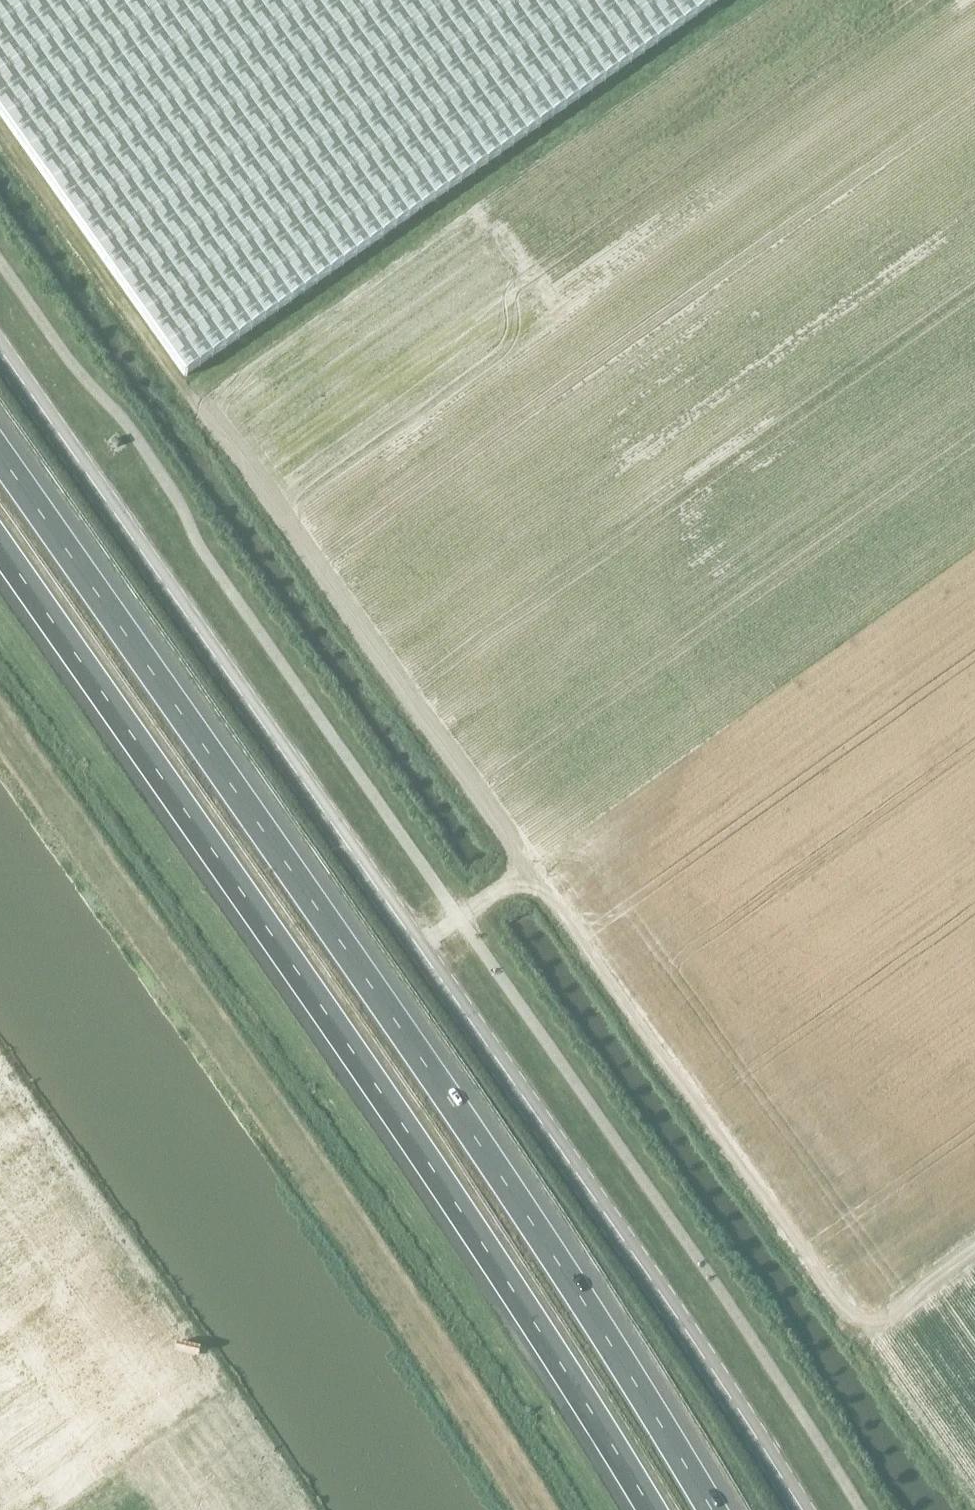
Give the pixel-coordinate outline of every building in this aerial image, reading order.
[(184,377),(718,0),(0,0),(0,116),(184,377)]
